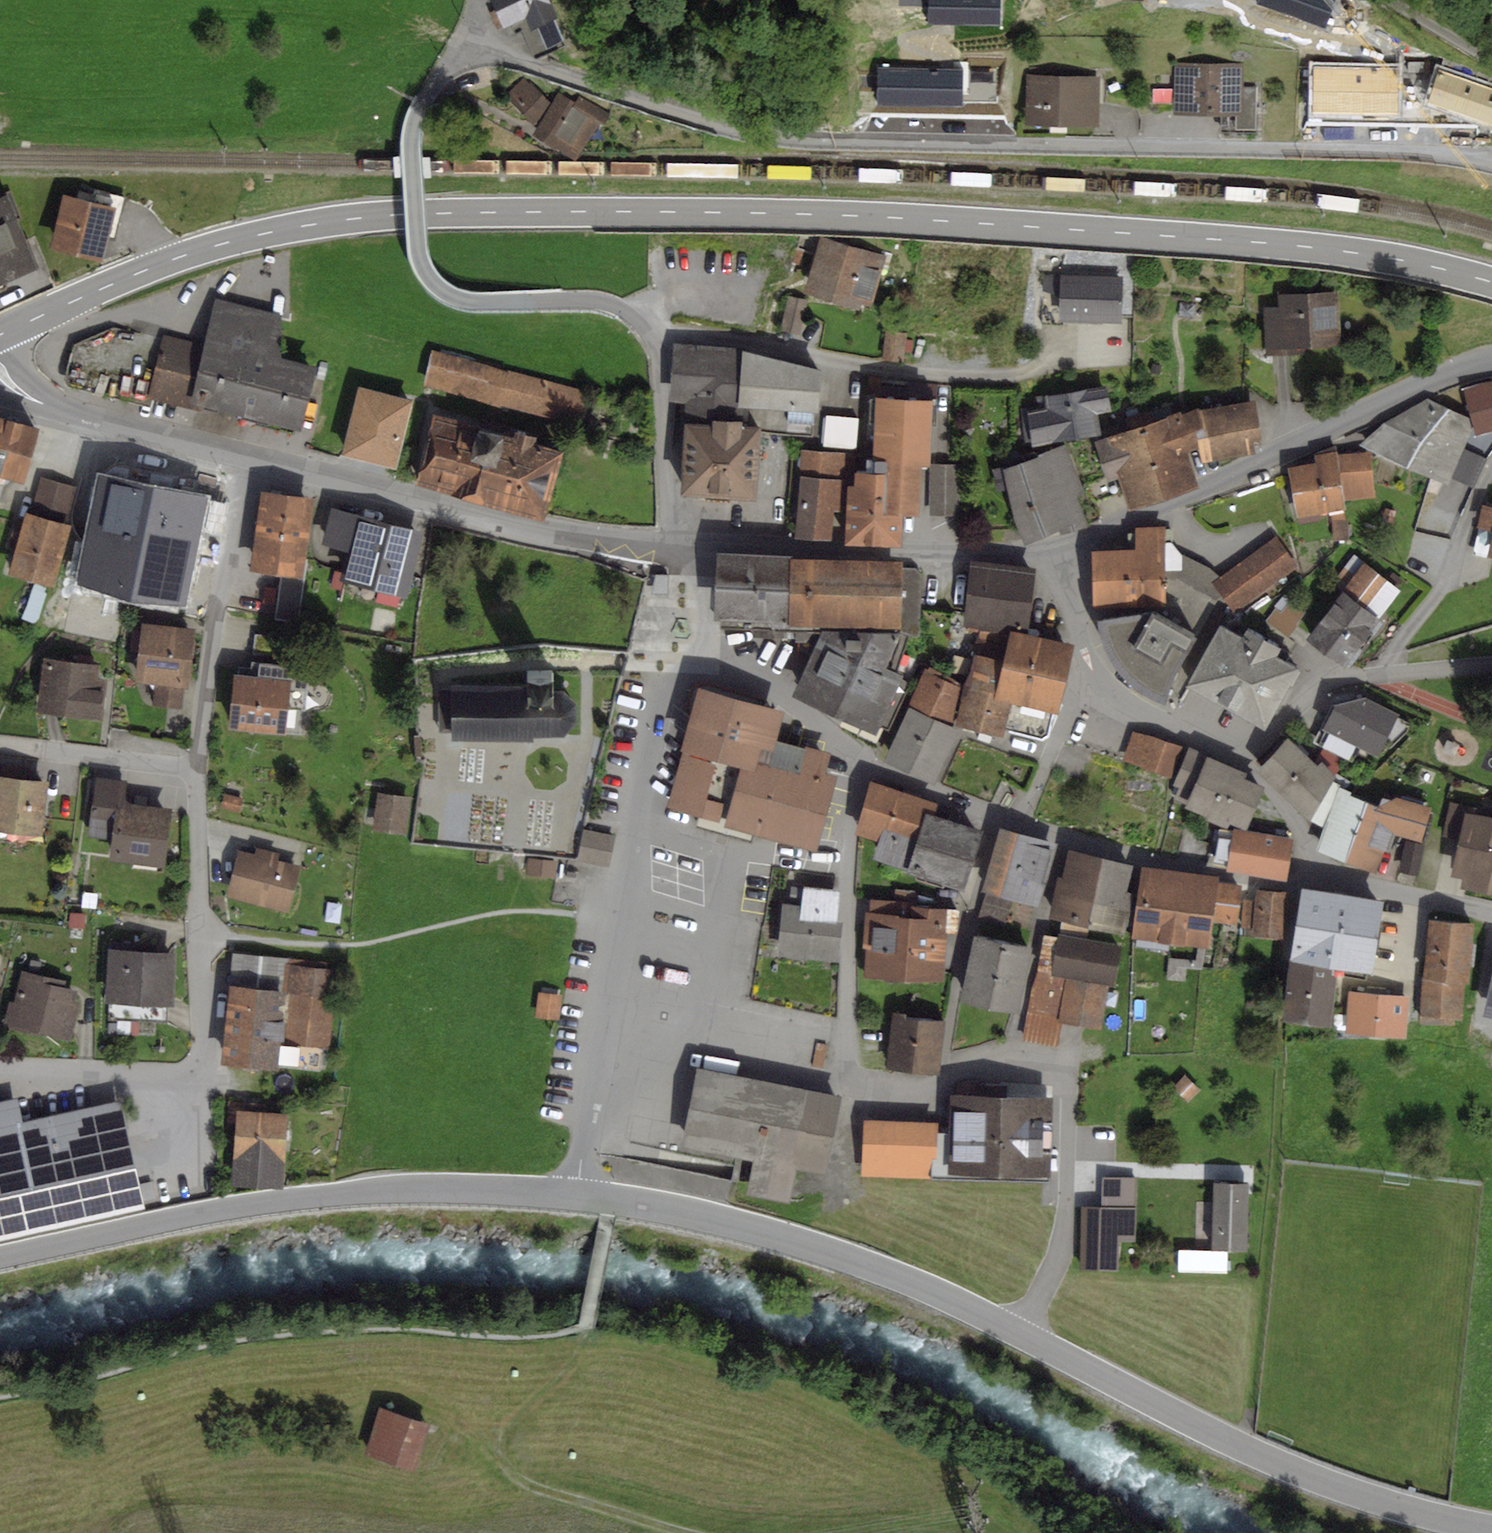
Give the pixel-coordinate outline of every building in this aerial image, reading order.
[(504,28),(521,21),(537,58),(568,45),(549,0),(492,0),(504,28)] [(1245,63),(1175,63),(1174,117),(1237,117),(1237,130),(1256,131),(1257,88),(1244,88),(1245,63)] [(1102,77),(1028,77),(1027,128),(1101,129),(1102,77)] [(524,78),(508,95),(537,127),(551,103),(524,78)] [(575,102),(559,92),(534,133),(578,160),(608,111),(580,94),(575,102)] [(76,198),(63,195),(50,249),(103,262),(109,237),(115,239),(126,197),(93,189),(90,192),(78,189),(76,198)] [(0,198),(0,282),(37,266),(8,195),(0,198)] [(888,255),(821,235),(804,292),(859,309),(861,303),(872,307),(888,255)] [(1123,278),(1043,276),(1042,324),(1063,324),(1063,322),(1122,323),(1123,278)] [(1283,306),(1261,308),(1265,357),(1304,354),(1304,347),(1342,345),(1338,292),(1282,295),(1283,306)] [(809,299),(789,295),(781,330),(801,335),(809,299)] [(204,343),(163,333),(162,338),(147,398),(205,412),(206,407),(302,431),(318,366),(283,358),(282,315),(216,298),(204,343)] [(147,398),(162,338),(113,327),(73,344),(64,375),(67,376),(147,398)] [(907,333),(886,330),(882,360),(903,362),(907,333)] [(738,405),(742,349),(673,345),(670,401),(685,402),(684,422),(743,425),(744,406),(738,405)] [(589,389),(432,347),(422,384),(579,426),(589,389)] [(822,370),(742,349),(738,405),(744,406),(757,407),(789,410),(819,412),(822,370)] [(147,398),(67,376),(64,383),(66,386),(144,407),(147,398)] [(1463,388),(1472,418),(1474,427),(1477,437),(1491,432),(1491,380),(1463,388)] [(1039,409),(1028,411),(1027,406),(1019,407),(1025,443),(1033,442),(1033,446),(1101,433),(1097,413),(1111,410),(1107,386),(1037,398),(1039,409)] [(413,401),(359,387),(341,455),(396,469),(413,401)] [(933,398),(865,396),(863,442),(873,443),(872,475),(856,474),(855,486),(848,486),(846,543),(900,545),(901,514),(920,515),(921,467),(931,468),(931,464),(933,398)] [(1386,421),(1361,444),(1448,486),(1451,478),(1464,449),(1474,427),(1472,418),(1428,397),(1386,421)] [(1253,400),(1201,410),(1206,437),(1196,439),(1198,448),(1201,465),(1257,454),(1254,440),(1261,439),(1253,400)] [(760,432),(787,434),(789,410),(757,407),(756,426),(760,426),(760,432)] [(1180,412),(1094,441),(1106,482),(1119,478),(1129,510),(1199,486),(1189,451),(1198,448),(1196,439),(1206,437),(1201,410),(1200,407),(1181,415),(1180,412)] [(564,450),(433,415),(414,485),(545,520),(546,514),(564,450)] [(858,417),(825,415),(823,447),(856,450),(858,417)] [(22,482),(38,435),(0,422),(0,475),(22,482)] [(743,425),(684,422),(680,496),(698,497),(738,499),(756,500),(760,432),(760,426),(756,426),(743,425)] [(1023,462),(1003,469),(1003,467),(993,469),(998,491),(1008,489),(1013,516),(1024,544),(1059,530),(1061,535),(1088,526),(1078,497),(1085,493),(1065,444),(1037,454),(1036,451),(1021,456),(1023,462)] [(1316,463),(1288,467),(1298,518),(1346,509),(1345,500),(1376,497),(1371,452),(1337,455),(1336,445),(1315,455),(1316,463)] [(854,452),(800,449),(794,537),(831,540),(833,510),(843,511),(845,480),(852,480),(854,452)] [(1486,459),(1464,449),(1451,478),(1472,487),(1486,459)] [(960,464),(931,464),(931,468),(931,516),(960,516),(960,464)] [(207,497),(98,475),(77,585),(131,603),(186,606),(207,497)] [(306,498),(261,491),(250,571),(277,574),(303,578),(314,499),(306,498)] [(1484,504),(1472,554),(1491,558),(1491,506),(1484,504)] [(425,532),(331,507),(321,544),(348,552),(340,581),(407,598),(425,532)] [(67,526),(23,514),(7,575),(50,587),(67,526)] [(1331,514),(1332,540),(1347,540),(1347,520),(1346,520),(1346,514),(1331,514)] [(1136,549),(1093,550),(1095,607),(1097,607),(1106,606),(1167,604),(1166,579),(1165,542),(1173,542),(1172,529),(1166,529),(1165,526),(1135,527),(1136,549)] [(1218,576),(1212,581),(1222,596),(1234,612),(1298,567),(1276,535),(1218,576)] [(1182,554),(1173,542),(1165,542),(1166,579),(1179,578),(1217,600),(1222,596),(1212,581),(1218,576),(1211,568),(1182,554)] [(793,555),(718,552),(716,618),(723,619),(723,626),(821,629),(821,626),(903,628),(903,630),(920,635),(923,574),(916,569),(903,568),(903,561),(792,558),(793,555)] [(1387,581),(1353,555),(1337,577),(1347,585),(1305,640),(1343,668),(1402,590),(1398,588),(1403,580),(1393,573),(1387,581)] [(1037,569),(970,561),(963,627),(980,629),(979,638),(1008,643),(1010,632),(1028,636),(1037,569)] [(1107,619),(1099,620),(1101,632),(1104,644),(1109,657),(1118,670),(1127,681),(1139,691),(1153,699),(1165,704),(1175,675),(1217,600),(1179,578),(1166,579),(1167,604),(1106,606),(1107,619)] [(1275,608),(1266,620),(1289,637),(1298,626),(1296,624),(1306,609),(1292,599),(1282,613),(1275,608)] [(1097,607),(1099,620),(1107,619),(1106,606),(1097,607)] [(195,622),(144,616),(142,627),(130,626),(127,654),(137,655),(134,675),(157,678),(155,701),(182,704),(185,682),(188,682),(195,622)] [(1242,637),(1220,625),(1187,685),(1265,728),(1299,668),(1277,656),(1281,648),(1247,629),(1242,637)] [(821,629),(792,696),(875,734),(879,725),(888,729),(908,683),(900,680),(902,676),(884,668),(903,628),(821,626),(821,629)] [(1007,647),(977,640),(957,725),(1004,737),(1005,731),(1042,741),(1050,736),(1055,713),(1059,714),(1074,645),(1028,636),(1010,632),(1008,643),(1007,647)] [(107,667),(43,661),(37,718),(101,724),(107,667)] [(258,675),(234,673),(228,730),(285,736),(287,709),(305,711),(309,666),(259,662),(258,675)] [(962,684),(926,669),(908,706),(910,707),(951,726),(962,684)] [(527,676),(454,675),(454,684),(440,684),(440,729),(451,729),(451,734),(533,734),(533,727),(566,727),(576,715),(576,694),(567,679),(555,678),(555,670),(527,670),(527,676)] [(786,710),(697,687),(688,721),(680,751),(683,752),(668,807),(700,816),(697,826),(723,834),(744,757),(755,760),(762,736),(777,740),(786,710)] [(1366,697),(1332,705),(1315,742),(1352,759),(1358,746),(1377,755),(1383,743),(1391,747),(1407,732),(1412,724),(1399,717),(1400,714),(1366,697)] [(951,726),(910,707),(884,761),(935,784),(960,731),(951,726)] [(1182,747),(1133,731),(1123,761),(1172,777),(1182,747)] [(744,757),(723,834),(752,842),(754,835),(816,852),(837,775),(826,772),(831,753),(806,746),(806,748),(777,740),(762,736),(755,760),(744,757)] [(1288,738),(1257,771),(1310,820),(1333,781),(1335,777),(1334,776),(1343,762),(1323,750),(1315,763),(1288,738)] [(1249,773),(1189,747),(1173,785),(1178,788),(1173,799),(1186,804),(1185,807),(1208,817),(1207,820),(1226,828),(1229,822),(1247,830),(1266,786),(1247,777),(1249,773)] [(0,780),(0,835),(36,840),(44,786),(0,780)] [(1349,861),(1369,803),(1351,795),(1352,792),(1340,787),(1341,784),(1333,781),(1310,820),(1323,828),(1316,849),(1349,861)] [(872,859),(907,870),(925,812),(935,815),(939,803),(871,782),(854,834),(877,842),(872,859)] [(412,798),(378,793),(372,831),(407,836),(412,798)] [(1380,807),(1369,803),(1349,861),(1374,870),(1383,845),(1388,847),(1394,829),(1420,838),(1430,809),(1395,797),(1391,800),(1383,797),(1380,807)] [(1475,814),(1476,808),(1450,803),(1444,835),(1460,838),(1452,876),(1462,878),(1460,889),(1491,896),(1491,817),(1475,814)] [(166,811),(108,805),(102,861),(160,868),(166,811)] [(983,830),(935,815),(925,812),(907,870),(906,873),(964,891),(983,830)] [(1056,844),(1000,827),(982,890),(986,891),(1014,899),(1038,906),(1056,844)] [(615,835),(584,829),(578,861),(609,867),(615,835)] [(1293,839),(1234,829),(1227,871),(1286,880),(1293,839)] [(1215,860),(1226,862),(1232,835),(1221,833),(1215,860)] [(1425,844),(1405,840),(1399,871),(1418,875),(1425,844)] [(1134,865),(1070,850),(1063,879),(1058,878),(1049,918),(1061,920),(1089,926),(1124,934),(1134,893),(1128,891),(1134,865)] [(301,867),(239,851),(227,898),(290,913),(301,867)] [(556,863),(529,859),(526,874),(554,878),(556,863)] [(1219,876),(1143,867),(1135,939),(1198,946),(1205,947),(1209,947),(1212,921),(1236,924),(1241,885),(1219,882),(1219,876)] [(577,873),(567,871),(565,881),(576,883),(577,873)] [(801,905),(784,904),(779,956),(838,962),(841,923),(838,923),(841,890),(803,886),(801,905)] [(1291,891),(1256,888),(1255,902),(1244,901),(1242,927),(1252,928),(1251,937),(1286,940),(1291,891)] [(1385,901),(1303,889),(1291,961),(1333,968),(1374,974),(1385,901)] [(1014,899),(986,891),(977,925),(1004,933),(1014,899)] [(911,902),(870,900),(870,912),(864,912),(862,949),(867,949),(865,976),(944,980),(946,933),(959,934),(960,908),(911,905),(911,902)] [(1476,923),(1429,919),(1424,978),(1422,978),(1419,1016),(1463,1020),(1466,985),(1470,985),(1476,923)] [(1089,926),(1061,920),(1060,933),(1087,938),(1089,926)] [(1057,937),(1044,934),(1025,1039),(1055,1044),(1059,1020),(1100,1027),(1108,985),(1116,986),(1124,944),(1087,938),(1060,933),(1057,933),(1057,937)] [(1033,950),(974,937),(960,1002),(1018,1015),(1033,950)] [(1205,947),(1198,946),(1197,960),(1169,958),(1167,980),(1186,981),(1187,969),(1203,971),(1205,947)] [(173,958),(107,953),(103,1000),(169,1006),(173,958)] [(1333,968),(1291,961),(1284,1020),(1330,1026),(1336,977),(1332,974),(1333,968)] [(343,971),(291,965),(282,1046),(334,1052),(343,971)] [(48,979),(12,973),(1,1032),(74,1045),(83,993),(49,987),(48,979)] [(285,982),(226,975),(217,1054),(276,1060),(285,982)] [(1409,995),(1349,991),(1346,1034),(1406,1037),(1409,995)] [(557,1021),(561,995),(537,992),(533,1018),(557,1021)] [(907,1014),(891,1012),(885,1069),(939,1075),(944,1023),(907,1019),(907,1014)] [(841,1096),(696,1067),(680,1147),(753,1162),(747,1194),(789,1203),(796,1168),(825,1174),(841,1096)] [(1200,1089),(1185,1075),(1173,1087),(1188,1102),(1200,1089)] [(1054,1098),(949,1094),(948,1133),(937,1133),(935,1179),(1051,1182),(1054,1098)] [(137,1204),(114,1103),(16,1125),(12,1107),(0,1109),(0,1234),(137,1204)] [(287,1119),(232,1117),(230,1182),(284,1184),(287,1119)] [(937,1122),(863,1120),(861,1175),(859,1247),(892,1248),(894,1177),(935,1179),(937,1133),(937,1122)] [(1137,1178),(1102,1178),(1102,1207),(1081,1207),(1080,1270),(1118,1271),(1118,1242),(1136,1242),(1137,1178)] [(1249,1184),(1213,1183),(1212,1251),(1178,1250),(1178,1273),(1228,1274),(1229,1251),(1247,1251),(1249,1184)] [(431,1425),(379,1408),(364,1455),(415,1472),(431,1425)]
